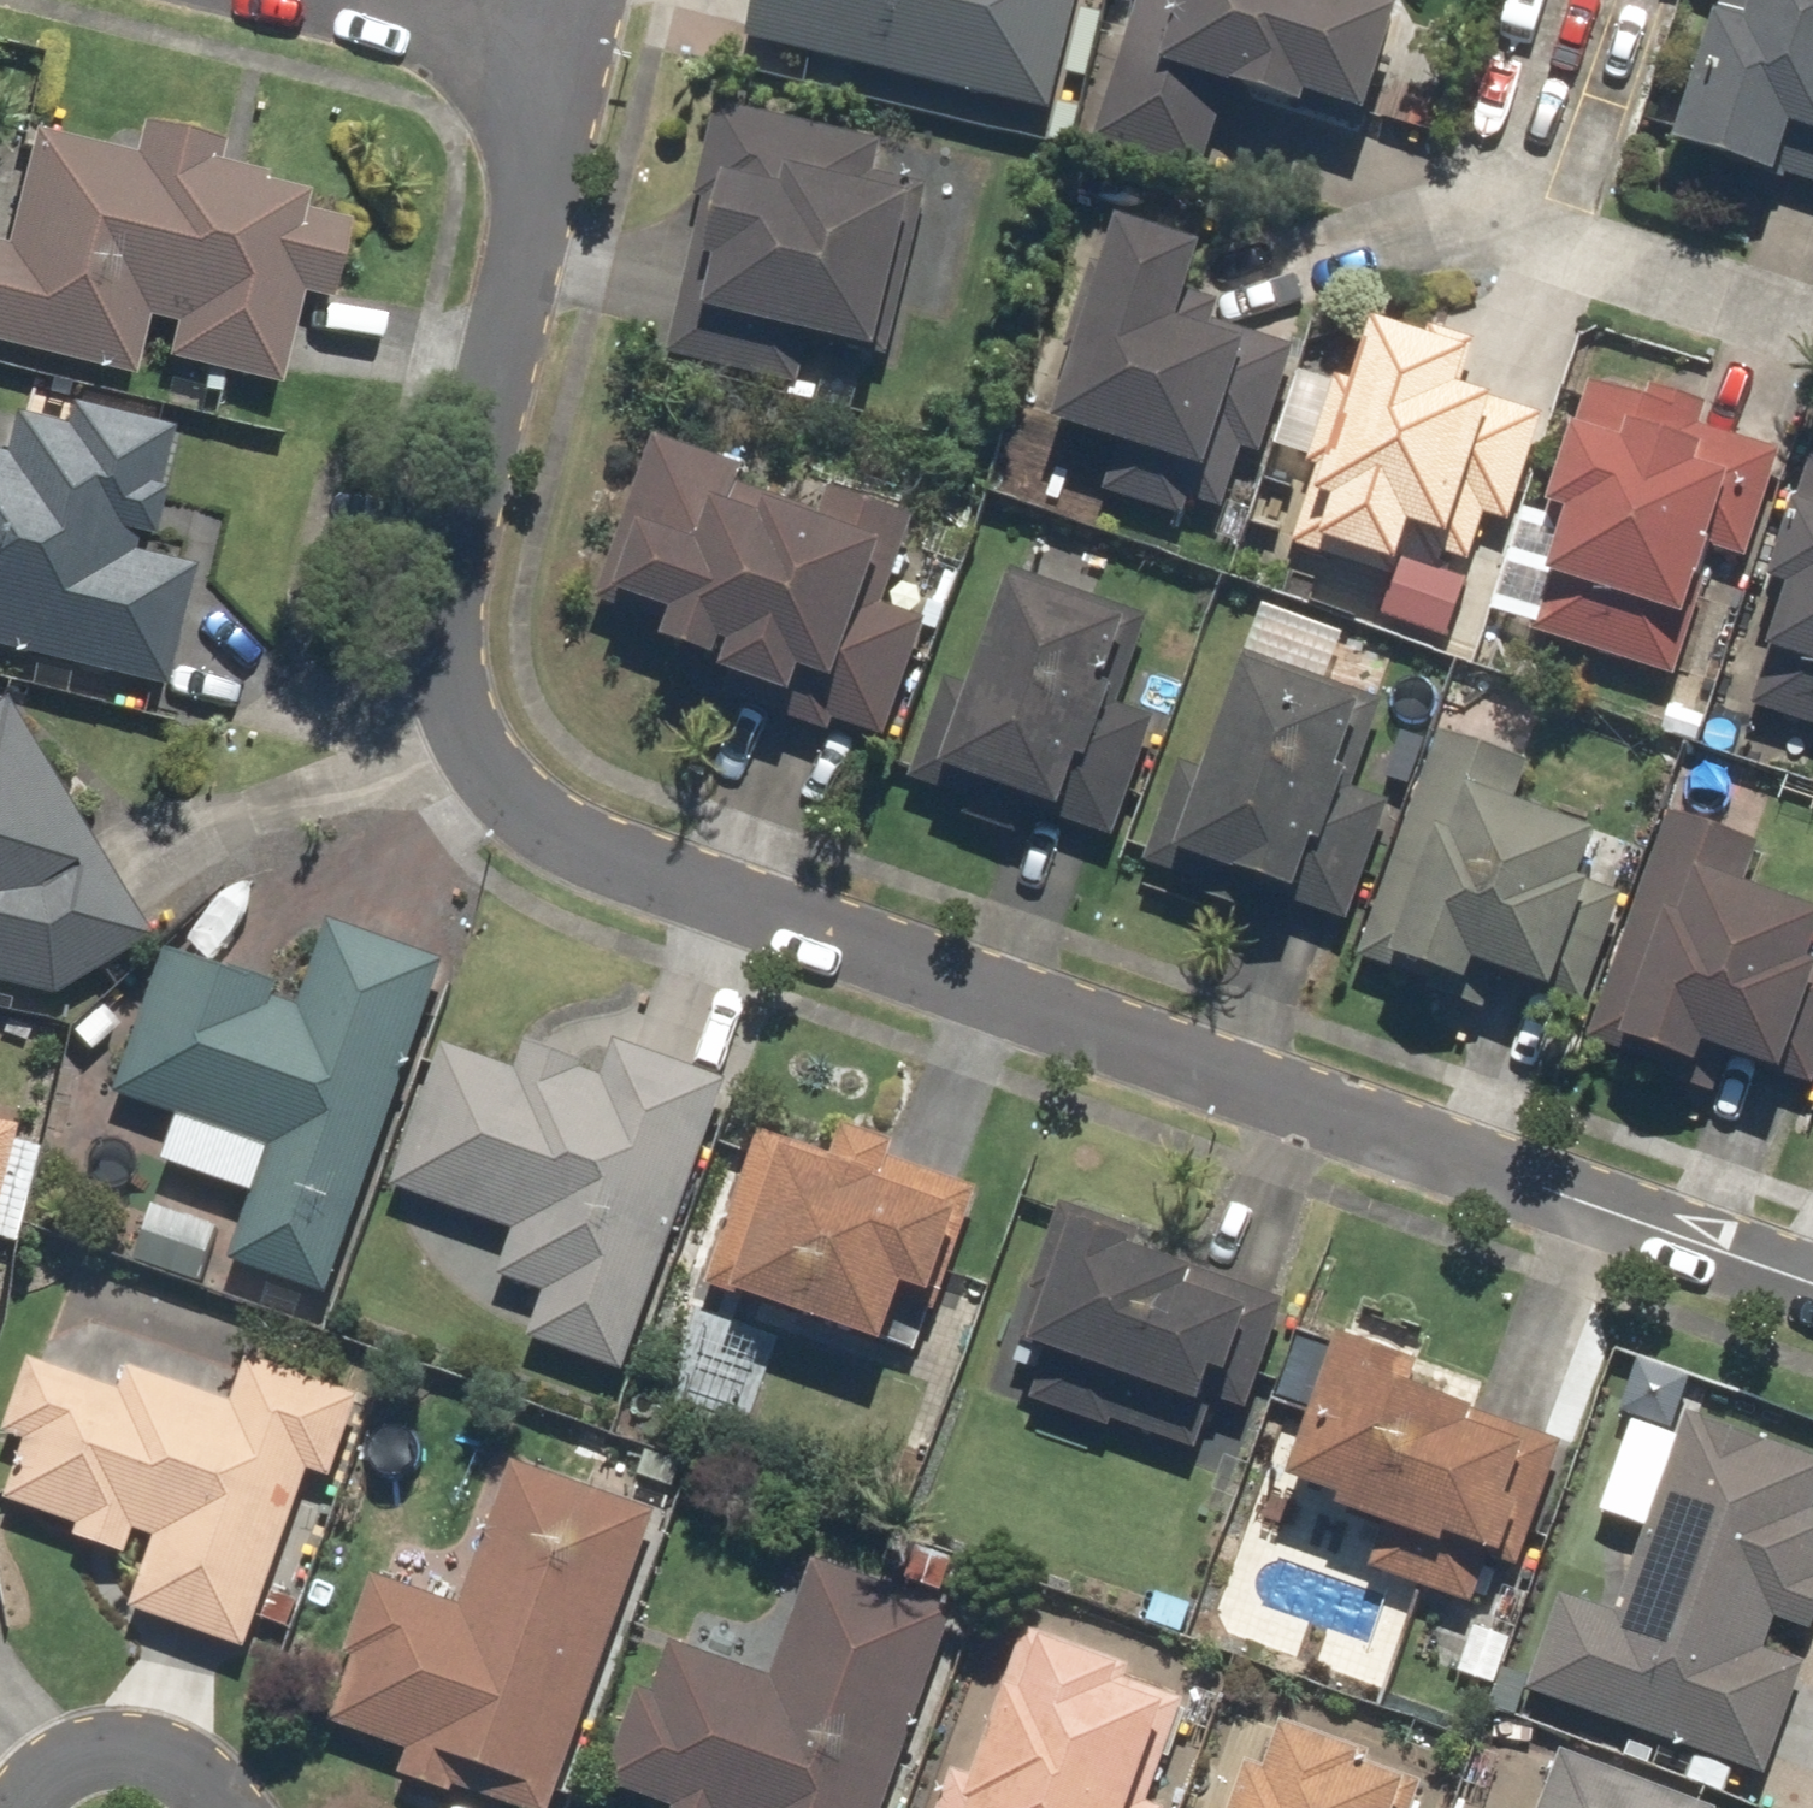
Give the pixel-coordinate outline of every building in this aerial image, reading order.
[(735,49),(1041,125),(1073,0),(747,0),(735,49)] [(1083,150),(1191,184),(1216,107),(1344,148),(1384,24),(1317,3),(1318,0),(1131,0),(1083,150)] [(1651,169),(1755,202),(1761,183),(1812,199),(1812,0),(1705,0),(1651,169)] [(695,207),(657,367),(790,399),(800,358),(879,377),(923,194),(866,181),(873,151),(708,112),(686,205),(695,207)] [(143,376),(157,313),(180,318),(171,356),(289,383),(311,293),(343,301),(361,221),(316,211),(323,181),(230,159),(236,136),(147,115),(139,150),(39,126),(12,241),(0,238),(0,342),(143,376)] [(1193,267),(1096,236),(1030,443),(1106,467),(1095,501),(1228,544),(1288,357),(1176,321),(1193,267)] [(1409,355),(1353,337),(1336,389),(1294,376),(1268,459),(1309,471),(1270,596),(1443,650),(1482,525),(1498,530),(1531,426),(1456,402),(1472,350),(1416,333),(1409,355)] [(1779,461),(1574,389),(1489,628),(1663,689),(1707,565),(1739,576),(1779,461)] [(174,685),(203,564),(158,553),(188,426),(74,399),(69,421),(18,410),(9,450),(0,448),(0,644),(174,685)] [(904,539),(645,442),(582,609),(648,634),(635,669),(871,757),(919,629),(876,613),(904,539)] [(1800,459),(1747,607),(1771,616),(1737,714),(1812,741),(1812,464),(1800,459)] [(1087,786),(1144,627),(997,574),(955,691),(934,684),(897,788),(959,810),(952,831),(1037,861),(1066,779),(1087,786)] [(1168,769),(1129,877),(1295,936),(1376,711),(1231,659),(1189,776),(1168,769)] [(60,995),(159,934),(9,694),(0,700),(0,982),(60,995)] [(1428,736),(1345,972),(1443,1006),(1451,983),(1532,1011),(1591,845),(1503,814),(1519,768),(1428,736)] [(1580,1068),(1673,1100),(1684,1067),(1762,1094),(1812,949),(1812,929),(1736,902),(1753,853),(1667,822),(1580,1068)] [(240,1260),(340,1295),(459,958),(339,916),(314,988),(179,941),(125,1094),(187,1116),(171,1161),(264,1193),(240,1260)] [(534,1341),(636,1375),(738,1072),(627,1035),(618,1061),(540,1035),(529,1067),(451,1041),(402,1187),(523,1227),(506,1276),(551,1291),(534,1341)] [(20,1253),(49,1128),(0,1117),(0,1248),(20,1253)] [(769,1125),(717,1280),(906,1343),(928,1279),(958,1289),(993,1186),(903,1157),(910,1138),(854,1120),(844,1150),(769,1125)] [(1301,1279),(1067,1201),(1013,1360),(1050,1372),(1041,1400),(1238,1466),(1301,1279)] [(1356,1344),(1307,1327),(1280,1402),(1328,1419),(1306,1480),(1399,1513),(1381,1566),(1485,1602),(1505,1547),(1536,1558),(1580,1431),(1439,1382),(1446,1361),(1361,1331),(1356,1344)] [(345,1475),(373,1395),(257,1355),(242,1399),(138,1363),(129,1388),(40,1357),(14,1432),(33,1438),(13,1498),(89,1524),(86,1532),(157,1556),(139,1607),(255,1647),(318,1466),(345,1475)] [(1537,1685),(1774,1769),(1812,1663),(1776,1650),(1789,1614),(1812,1623),(1812,1444),(1700,1404),(1690,1432),(1637,1413),(1603,1509),(1655,1528),(1626,1610),(1570,1590),(1537,1685)] [(517,1807),(564,1807),(669,1510),(520,1458),(469,1601),(385,1571),(333,1718),(419,1747),(411,1771),(517,1807)] [(969,1606),(822,1555),(779,1675),(666,1636),(613,1784),(681,1807),(898,1807),(969,1606)] [(947,1807),(1156,1807),(1195,1698),(1140,1678),(1146,1662),(1035,1623),(983,1768),(964,1761),(947,1807)] [(1438,1762),(1278,1706),(1242,1807),(1421,1807),(1438,1762)] [(1731,1807),(1573,1745),(1548,1807),(1731,1807)]
